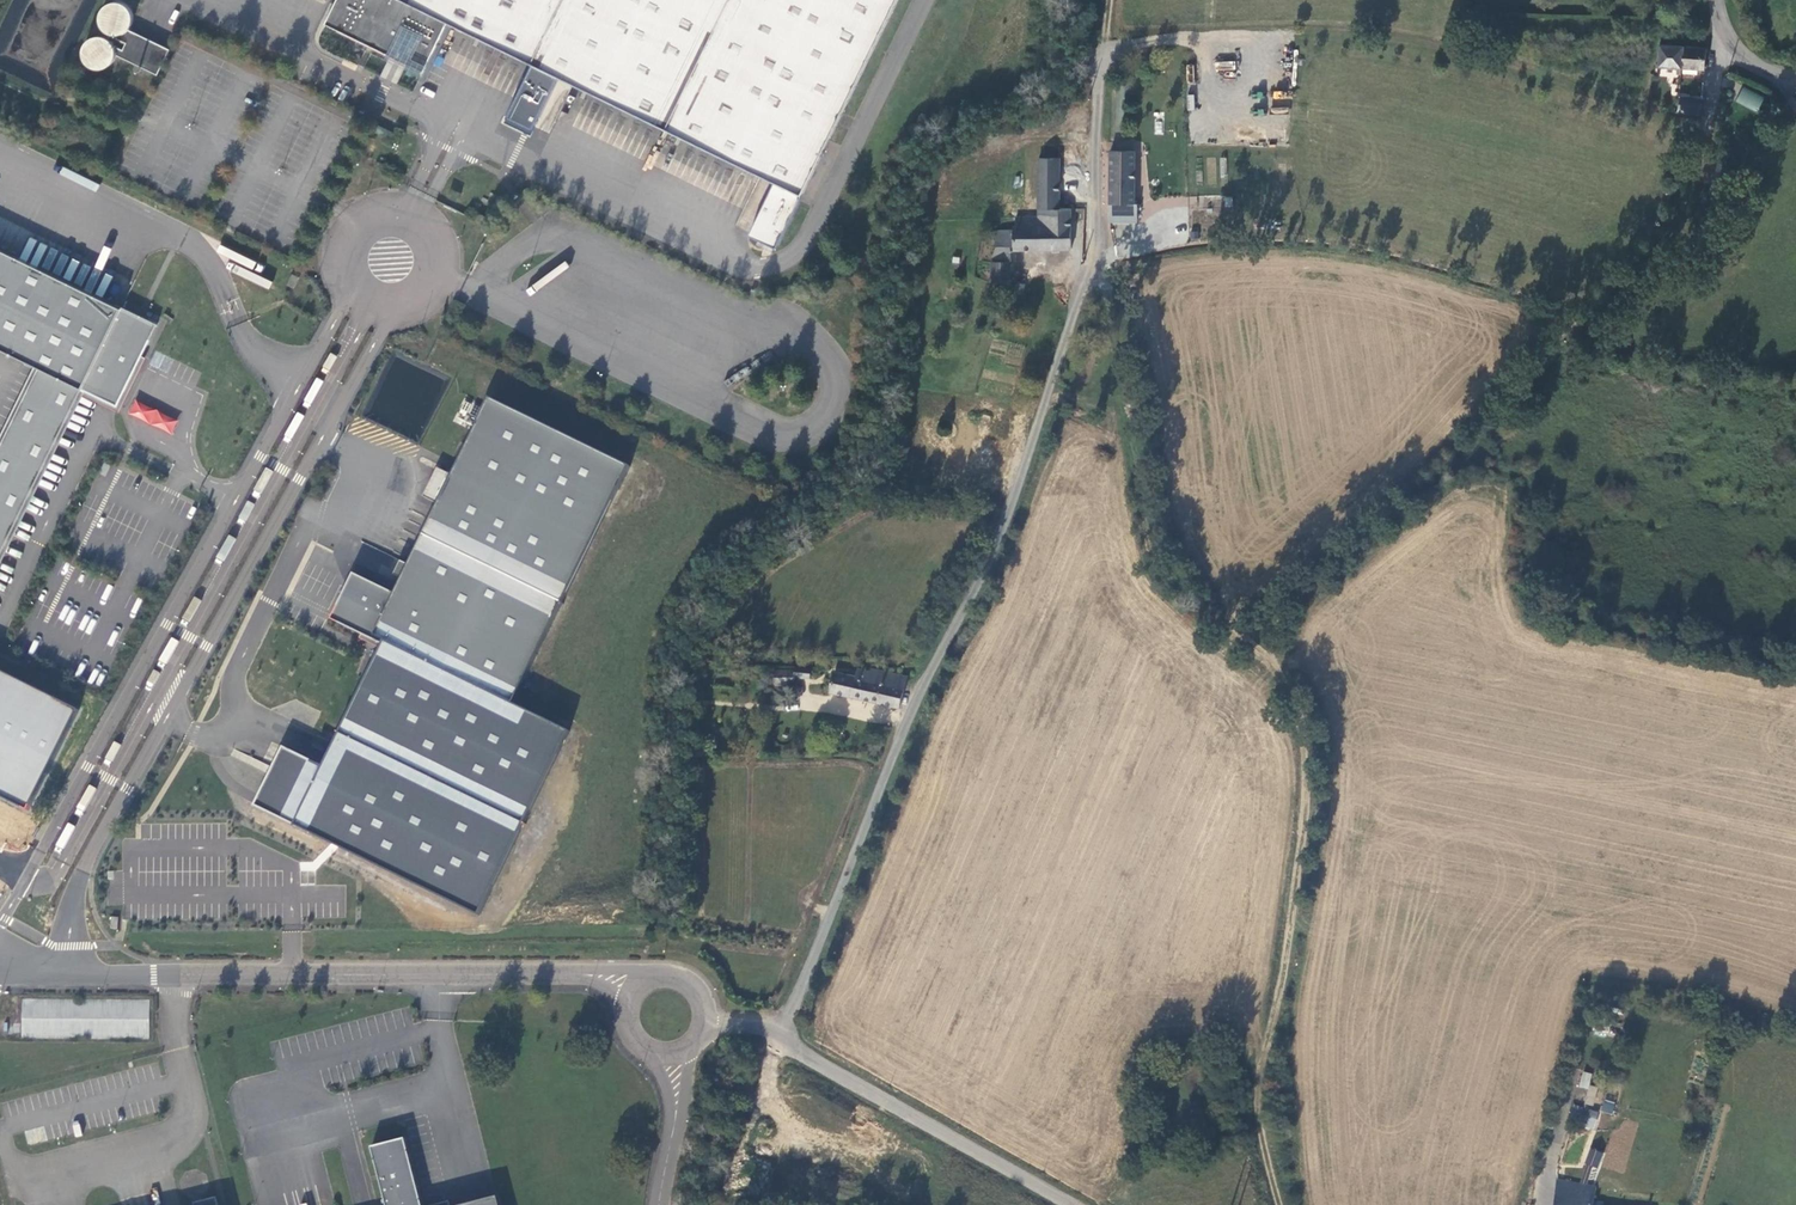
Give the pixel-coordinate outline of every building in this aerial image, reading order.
[(776,248),(898,0),(337,0),(325,24),(423,72),(448,22),(775,182),(749,235),(776,248)] [(102,25),(104,29),(106,30),(109,33),(113,34),(118,35),(119,35),(121,34),(123,34),(125,33),(126,32),(128,30),(129,30),(132,25),(133,21),(133,17),(132,11),(129,8),(126,5),(123,3),(117,2),(113,3),(109,4),(104,8),(102,12),(100,17),(101,22),(102,25)] [(157,75),(170,50),(129,30),(128,30),(126,32),(125,33),(123,34),(121,34),(119,35),(118,35),(118,39),(125,42),(122,49),(113,44),(114,46),(115,48),(115,50),(116,52),(116,54),(115,55),(157,75)] [(100,37),(94,38),(92,39),(89,41),(86,44),(84,48),(84,51),(84,56),(85,59),(87,63),(90,66),(93,68),(97,69),(103,68),(107,67),(112,63),(114,60),(115,55),(116,54),(116,52),(115,50),(115,48),(114,46),(113,44),(111,41),(106,38),(100,37)] [(1704,52),(1698,51),(1657,48),(1656,69),(1702,73),(1704,52)] [(397,84),(404,67),(387,60),(379,77),(397,84)] [(1758,112),(1764,97),(1742,87),(1736,102),(1758,112)] [(1675,115),(1697,118),(1699,103),(1677,101),(1675,115)] [(379,125),(375,132),(391,141),(394,133),(379,125)] [(1133,154),(1111,154),(1108,154),(1107,205),(1108,205),(1133,205),(1133,154)] [(1738,165),(1723,157),(1718,166),(1733,174),(1738,165)] [(1056,210),(1057,159),(1036,159),(1036,220),(1036,227),(1067,228),(1068,211),(1056,210)] [(1108,205),(1108,224),(1144,224),(1144,205),(1133,205),(1108,205)] [(748,230),(753,214),(743,210),(737,227),(748,230)] [(1067,253),(1067,228),(1036,227),(1036,220),(1014,220),(1014,229),(1012,229),(1011,233),(994,232),(993,250),(989,263),(988,285),(1007,285),(1008,248),(1011,248),(1011,251),(1067,253)] [(59,276),(69,257),(29,237),(19,257),(59,276)] [(41,366),(0,449),(0,562),(83,391),(116,407),(157,324),(0,248),(0,346),(41,366)] [(392,597),(350,577),(329,621),(379,646),(382,638),(510,708),(627,472),(491,401),(449,479),(435,472),(422,500),(433,506),(406,567),(398,562),(393,577),(400,581),(392,597)] [(510,708),(382,638),(379,646),(319,767),(279,746),(252,806),(475,915),(566,731),(510,708)] [(900,705),(907,673),(870,666),(869,668),(856,666),(854,674),(834,670),(831,691),(900,705)] [(75,703),(0,667),(0,793),(27,805),(75,703)] [(796,668),(796,670),(796,678),(797,678),(811,678),(811,668),(796,668)] [(796,678),(796,670),(778,669),(777,685),(797,685),(797,678),(796,678)] [(149,1000),(22,999),(22,1039),(149,1040),(149,1000)] [(1589,1089),(1591,1073),(1582,1072),(1579,1087),(1589,1089)] [(1598,1089),(1591,1087),(1586,1105),(1594,1106),(1598,1089)] [(1613,1112),(1614,1103),(1602,1101),(1601,1111),(1613,1112)] [(1583,1115),(1573,1113),(1571,1124),(1594,1129),(1598,1112),(1585,1109),(1583,1115)] [(404,1139),(371,1147),(386,1204),(422,1204),(404,1139)] [(1606,1204),(1596,1203),(1598,1188),(1560,1183),(1557,1204),(1606,1204)] [(498,1196),(463,1204),(500,1204),(498,1196)]
